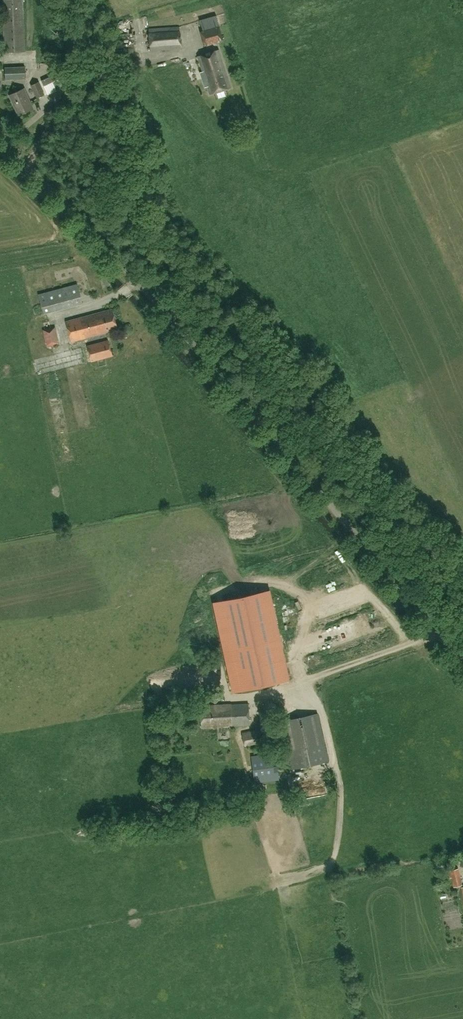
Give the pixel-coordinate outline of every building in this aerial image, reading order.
[(3,52),(25,51),(24,0),(1,0),(3,52)] [(223,41),(219,27),(216,15),(199,20),(202,31),(199,31),(203,46),(223,41)] [(148,29),(150,51),(180,49),(179,27),(148,29)] [(209,95),(230,88),(217,50),(196,57),(209,95)] [(24,67),(4,68),(5,80),(25,79),(24,67)] [(39,81),(38,82),(31,85),(37,98),(44,94),(42,90),(47,88),(46,85),(48,85),(49,88),(63,81),(58,70),(41,78),(42,79),(39,80),(39,81)] [(68,91),(64,82),(55,85),(61,98),(68,91)] [(33,108),(24,89),(9,96),(18,115),(33,108)] [(115,285),(119,293),(127,289),(124,281),(115,285)] [(82,303),(77,284),(38,294),(43,313),(82,303)] [(70,341),(118,329),(112,309),(65,321),(70,341)] [(45,346),(59,343),(55,326),(42,329),(45,346)] [(91,361),(112,356),(108,340),(87,346),(91,361)] [(265,580),(212,591),(232,689),(285,678),(265,580)] [(200,707),(202,728),(250,724),(248,703),(200,707)] [(292,769),(327,761),(317,714),(281,722),(292,769)] [(243,733),(244,746),(260,743),(258,730),(243,733)] [(271,754),(252,756),(255,783),(275,780),(271,754)] [(451,870),(455,887),(461,885),(457,868),(451,870)]
